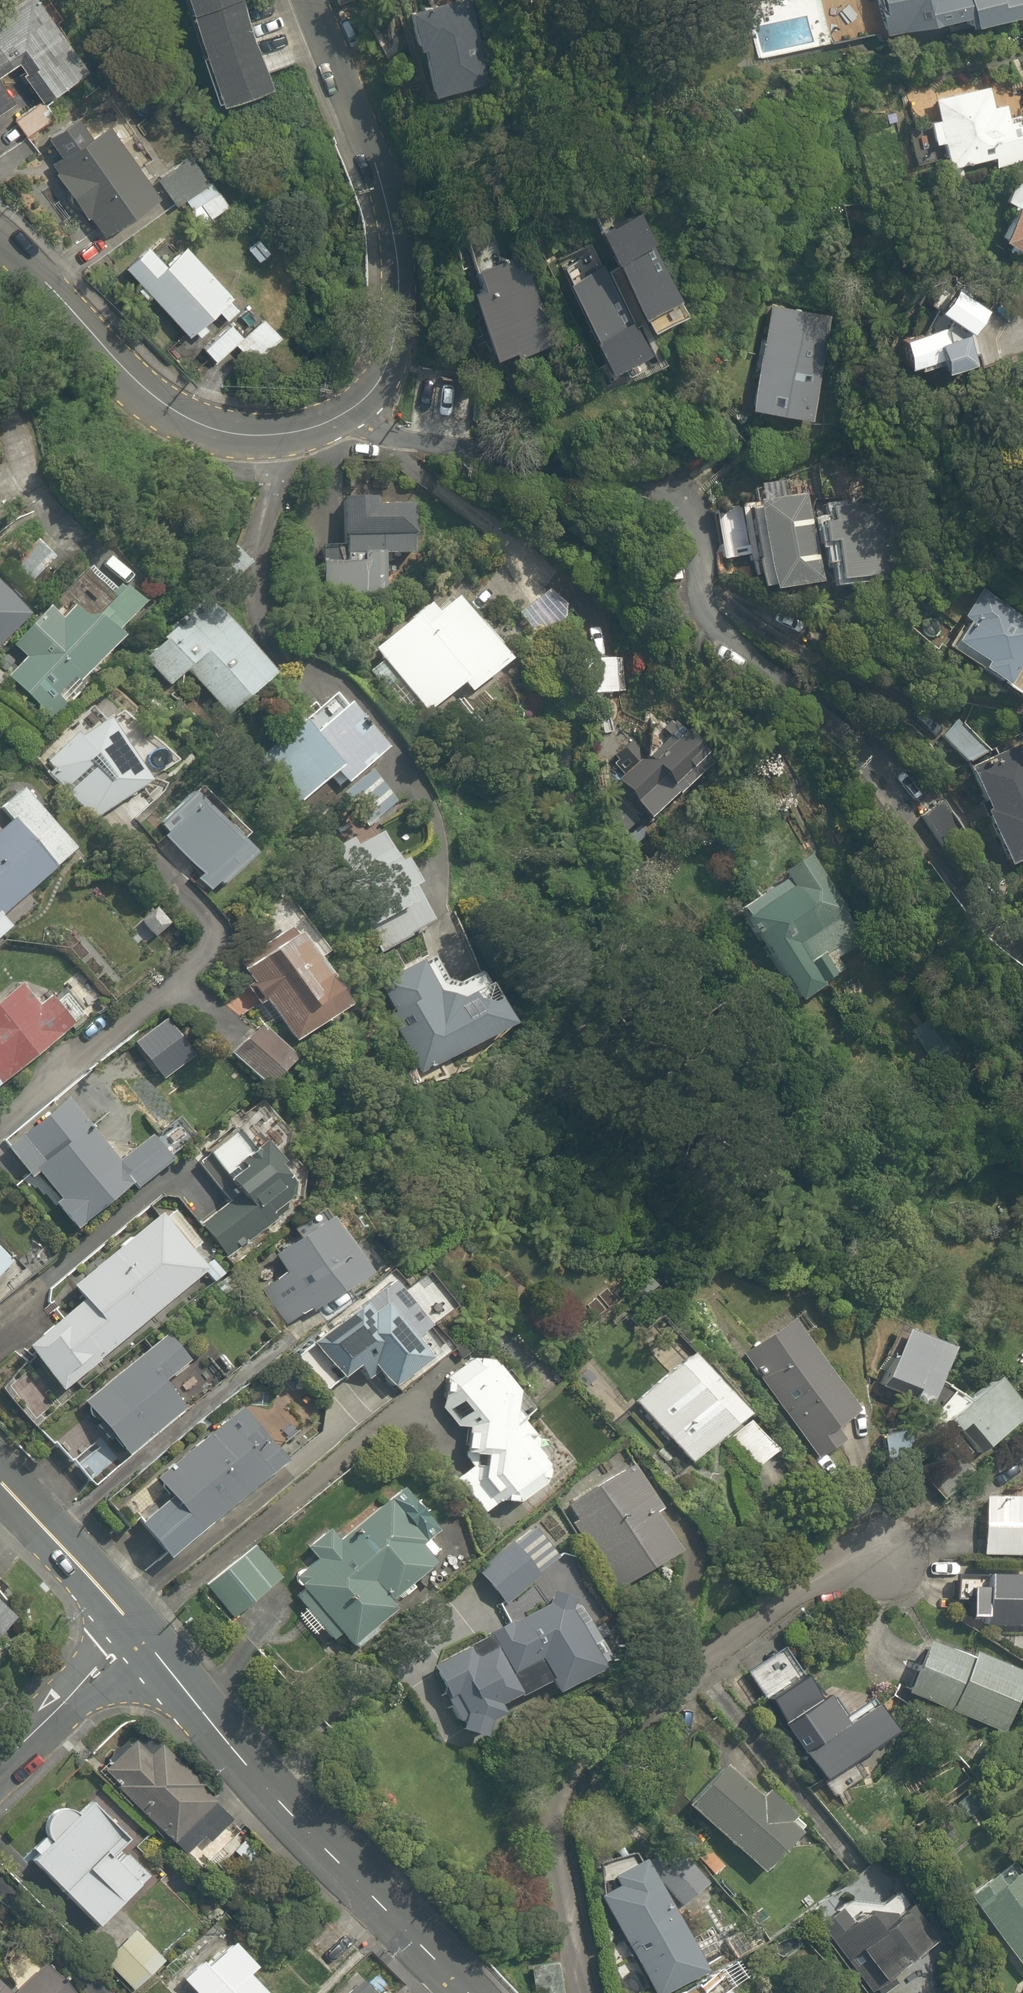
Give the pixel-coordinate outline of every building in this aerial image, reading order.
[(17,65),(43,102),(84,74),(34,0),(24,0),(0,17),(5,25),(0,29),(0,77),(17,65)] [(214,104),(265,88),(237,0),(181,0),(214,104)] [(878,30),(962,13),(965,26),(1022,14),(1019,0),(872,0),(878,30)] [(431,95),(488,81),(467,1),(425,12),(427,20),(409,25),(415,50),(419,49),(431,95)] [(13,105),(0,86),(0,114),(13,105)] [(933,98),(937,119),(927,121),(932,146),(942,144),(947,167),(991,158),(994,172),(1022,166),(1022,116),(1008,119),(1004,101),(989,104),(986,87),(933,98)] [(104,127),(48,167),(98,237),(154,197),(104,127)] [(153,181),(174,208),(180,203),(210,180),(189,153),(153,181)] [(998,242),(1022,256),(1022,175),(1020,174),(1005,201),(1016,207),(998,242)] [(210,180),(180,203),(201,230),(230,207),(210,180)] [(478,288),(469,291),(487,357),(507,352),(509,360),(553,348),(533,275),(524,277),(511,232),(466,245),(478,288)] [(259,235),(241,248),(255,266),(272,252),(259,235)] [(157,238),(124,268),(185,336),(212,312),(221,322),(238,307),(185,248),(175,257),(157,238)] [(970,346),(974,338),(988,312),(943,288),(930,314),(920,333),(897,338),(903,367),(936,360),(941,381),(975,373),(970,346)] [(827,314),(765,303),(746,412),(808,423),(827,314)] [(242,331),(232,319),(200,348),(214,364),(232,348),(247,365),(279,337),(260,315),(242,331)] [(842,468),(813,472),(817,502),(846,498),(842,468)] [(321,546),(319,594),(378,597),(380,560),(414,561),(416,508),(369,506),(370,499),(341,498),(339,547),(321,546)] [(807,500),(714,512),(720,562),(752,557),(757,597),(819,588),(807,500)] [(828,512),(830,526),(819,528),(822,547),(834,545),(840,583),(878,577),(865,506),(828,512)] [(56,559),(39,542),(13,570),(30,587),(56,559)] [(540,587),(521,610),(550,634),(569,611),(540,587)] [(49,718),(121,640),(116,635),(141,608),(121,589),(95,617),(76,599),(55,621),(47,613),(13,649),(21,657),(4,676),(49,718)] [(1022,703),(1022,621),(979,593),(942,653),(1022,703)] [(428,606),(371,651),(423,716),(459,687),(468,698),(512,664),(459,596),(435,615),(428,606)] [(24,620),(0,597),(0,646),(24,620)] [(200,603),(138,658),(180,705),(200,688),(226,718),(268,680),(200,603)] [(601,652),(575,667),(595,702),(621,687),(601,652)] [(334,698),(258,765),(299,810),(334,780),(345,792),(385,757),(334,698)] [(954,709),(931,735),(965,766),(989,740),(954,709)] [(94,825),(121,806),(131,821),(147,809),(137,795),(150,785),(103,721),(48,761),(94,825)] [(702,755),(677,732),(647,765),(637,756),(605,791),(645,828),(675,794),(670,790),(702,755)] [(958,775),(1008,870),(1022,863),(1022,753),(1018,744),(958,775)] [(246,838),(195,787),(157,825),(168,836),(162,841),(198,877),(193,882),(208,896),(226,878),(230,881),(254,858),(240,843),(246,838)] [(73,852),(16,791),(0,806),(0,816),(5,822),(0,827),(0,921),(73,852)] [(946,800),(920,813),(955,878),(980,865),(946,800)] [(430,925),(373,826),(316,858),(372,958),(430,925)] [(807,859),(754,896),(821,991),(846,973),(837,960),(865,941),(807,859)] [(262,953),(236,971),(291,1050),(343,1013),(306,961),(318,952),(283,902),(245,929),(262,953)] [(429,962),(376,989),(420,1075),(502,1034),(474,977),(444,993),(429,962)] [(0,996),(0,1080),(73,1017),(50,991),(33,1006),(14,984),(0,996)] [(168,1019),(132,1043),(158,1082),(194,1057),(168,1019)] [(123,1157),(68,1096),(4,1155),(28,1181),(34,1176),(56,1200),(50,1206),(74,1233),(127,1185),(138,1197),(170,1168),(143,1139),(123,1157)] [(223,1260),(275,1221),(271,1215),(303,1191),(262,1137),(246,1150),(233,1132),(192,1162),(225,1206),(198,1226),(223,1260)] [(359,1281),(321,1217),(292,1235),(295,1241),(271,1256),(282,1274),(259,1287),(282,1326),(359,1281)] [(204,1274),(156,1218),(71,1291),(83,1305),(23,1356),(59,1398),(204,1274)] [(0,1249),(0,1302),(27,1274),(0,1249)] [(403,1295),(390,1278),(293,1354),(323,1392),(354,1367),(364,1379),(371,1374),(386,1394),(413,1373),(419,1380),(450,1355),(431,1331),(453,1314),(425,1278),(403,1295)] [(832,1428),(854,1413),(785,1317),(735,1353),(815,1464),(843,1443),(832,1428)] [(949,1346),(901,1326),(879,1378),(913,1392),(908,1403),(923,1409),(949,1346)] [(187,1365),(162,1336),(46,1436),(90,1488),(182,1410),(162,1386),(187,1365)] [(505,1509),(546,1477),(534,1461),(542,1455),(518,1423),(529,1414),(483,1354),(437,1389),(446,1400),(438,1406),(465,1442),(466,1471),(456,1478),(484,1514),(500,1502),(505,1509)] [(632,1402),(688,1467),(723,1437),(752,1471),(773,1453),(687,1354),(632,1402)] [(994,1382),(944,1429),(954,1440),(965,1429),(987,1453),(1022,1419),(1022,1413),(994,1382)] [(281,1463),(234,1410),(155,1480),(169,1496),(133,1528),(166,1565),(281,1463)] [(622,1463),(559,1502),(614,1592),(677,1553),(622,1463)] [(985,1494),(983,1551),(1022,1552),(1022,1496),(985,1494)] [(303,1549),(318,1566),(289,1592),(305,1610),(293,1620),(310,1638),(318,1630),(328,1641),(338,1632),(358,1654),(379,1634),(373,1628),(395,1608),(392,1605),(439,1561),(385,1503),(341,1544),(325,1528),(303,1549)] [(467,1647),(428,1668),(455,1719),(452,1733),(483,1741),(489,1720),(501,1713),(498,1708),(520,1696),(509,1676),(534,1663),(554,1699),(602,1673),(560,1597),(547,1604),(535,1582),(559,1561),(527,1525),(473,1572),(488,1589),(507,1625),(489,1634),(496,1647),(473,1660),(467,1647)] [(284,1577),(255,1544),(201,1591),(229,1624),(284,1577)] [(982,1572),(981,1626),(1022,1627),(1022,1573),(982,1572)] [(16,1617),(0,1601),(0,1633),(16,1617)] [(924,1640),(906,1697),(1007,1729),(1022,1677),(1022,1671),(924,1640)] [(760,1701),(817,1785),(892,1734),(870,1703),(846,1720),(828,1694),(819,1700),(780,1644),(722,1683),(742,1713),(760,1701)] [(126,1746),(98,1774),(182,1857),(198,1841),(206,1849),(235,1821),(165,1752),(148,1768),(126,1746)] [(781,1822),(790,1813),(764,1788),(753,1800),(722,1771),(685,1811),(761,1881),(799,1839),(781,1822)] [(51,1845),(30,1865),(96,1933),(149,1882),(118,1849),(127,1841),(92,1805),(79,1818),(78,1817),(76,1815),(75,1814),(73,1814),(71,1813),(70,1812),(68,1812),(66,1812),(65,1812),(63,1812),(61,1812),(59,1812),(58,1813),(56,1814),(54,1814),(53,1815),(52,1817),(50,1818),(49,1819),(48,1821),(47,1822),(46,1824),(46,1825),(45,1827),(45,1829),(45,1831),(45,1832),(45,1834),(46,1836),(46,1838),(47,1839),(47,1841),(48,1842),(49,1844),(51,1845)] [(667,1837),(640,1858),(679,1908),(706,1887),(667,1837)] [(598,1902),(650,1992),(668,1992),(705,1972),(640,1858),(631,1842),(595,1862),(598,1902)] [(964,1904),(1022,1974),(1022,1875),(1021,1872),(1002,1888),(994,1878),(964,1904)] [(842,1907),(820,1923),(846,1957),(853,1952),(880,1988),(930,1950),(904,1916),(911,1911),(896,1890),(885,1899),(842,1897),(842,1907)] [(132,1930),(101,1958),(130,1989),(161,1960),(132,1930)] [(181,1987),(187,1992),(261,1992),(247,1977),(256,1969),(233,1943),(204,1969),(200,1964),(178,1983),(181,1987)] [(39,1966),(14,1991),(0,1977),(0,1992),(66,1992),(39,1966)] [(356,1983),(345,1992),(365,1992),(356,1983)]
